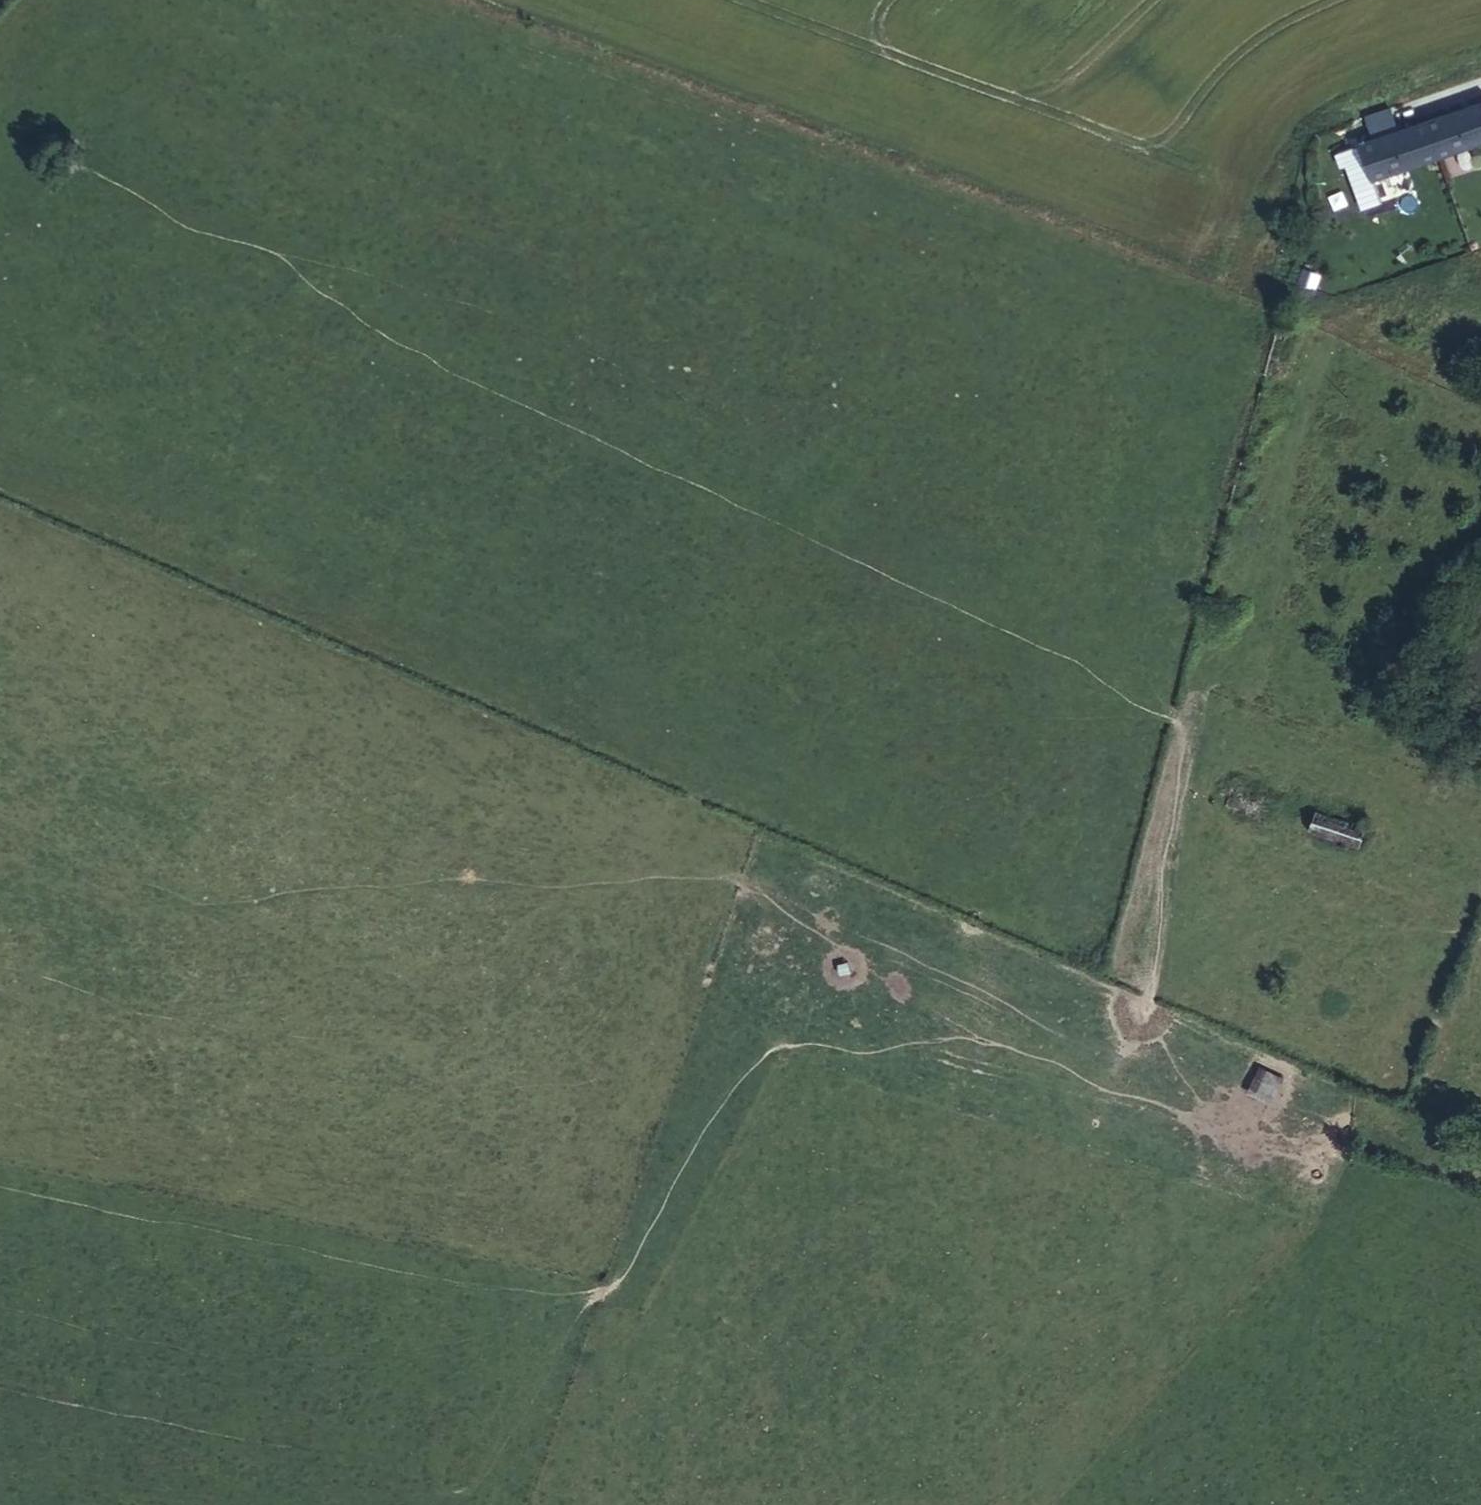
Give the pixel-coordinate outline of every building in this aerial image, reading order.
[(1366,162),(1371,178),(1480,141),(1480,123),(1366,162)] [(1262,818),(1270,796),(1233,784),(1225,806),(1262,818)] [(1358,847),(1364,829),(1314,811),(1307,830),(1358,847)] [(1257,1068),(1249,1096),(1276,1103),(1283,1076),(1257,1068)]
